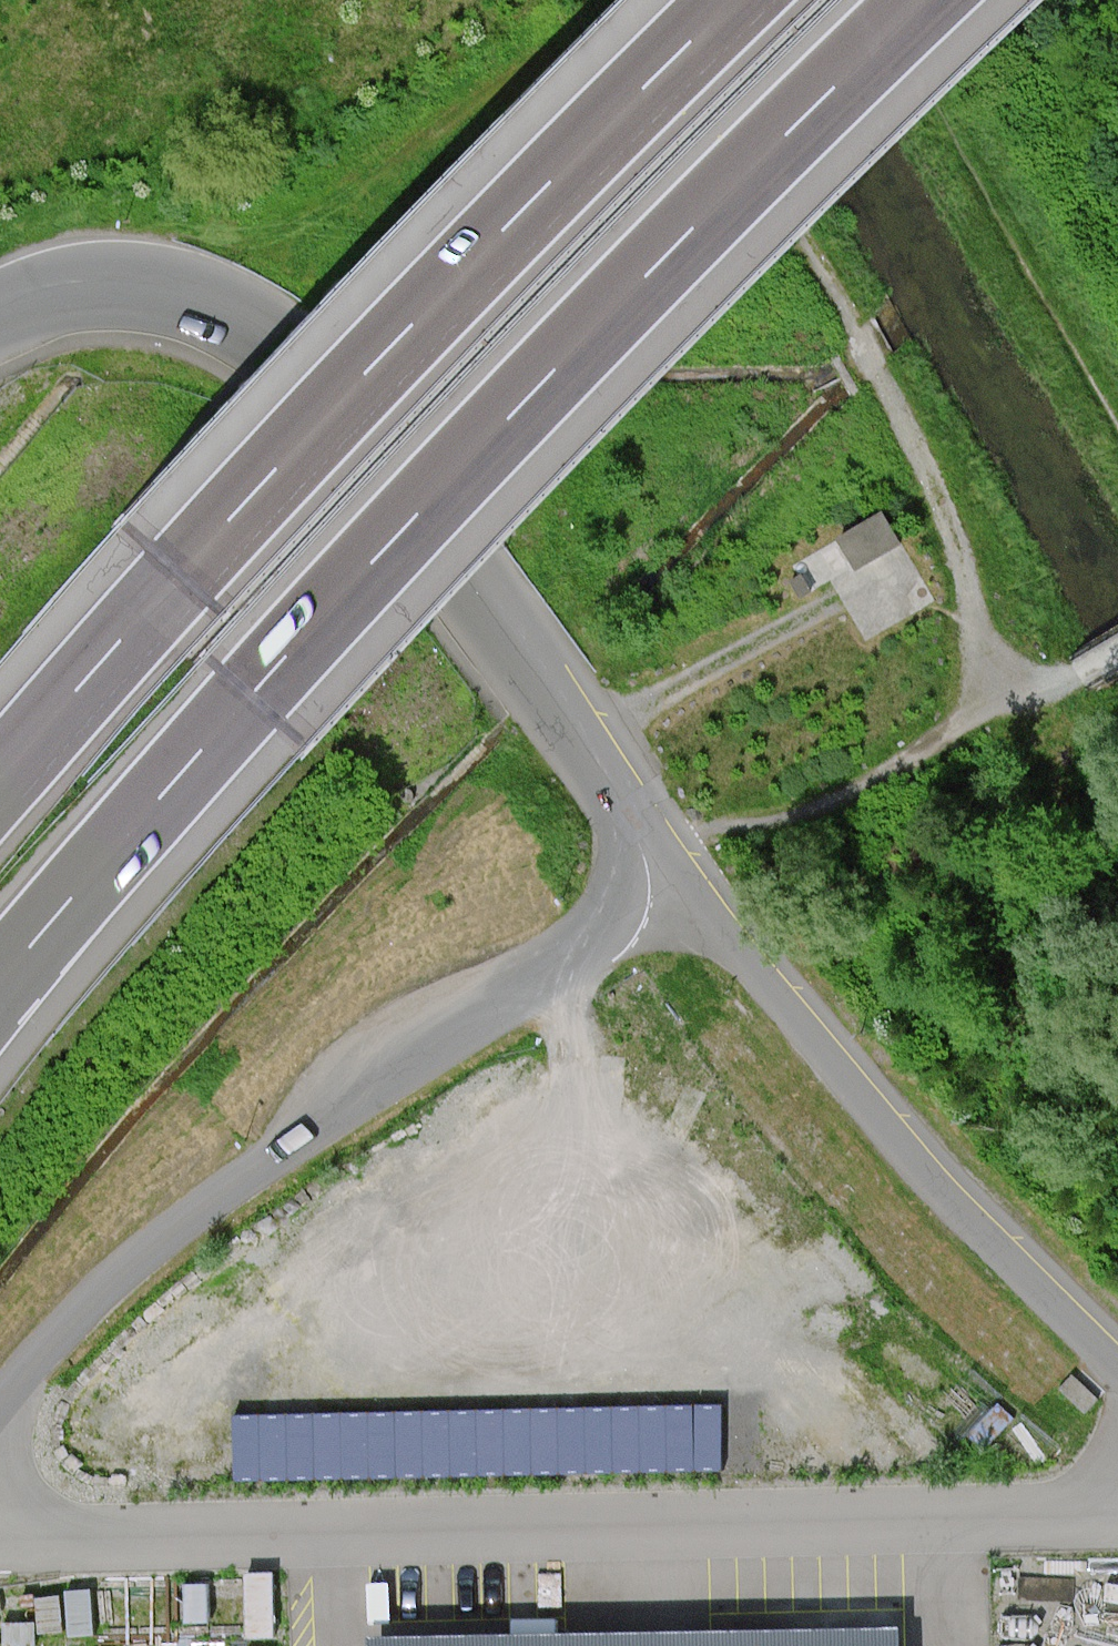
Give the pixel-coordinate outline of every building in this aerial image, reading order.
[(882,512),(836,541),(854,570),(900,542),(882,512)] [(239,1403),(240,1468),(726,1461),(725,1396),(239,1403)]
